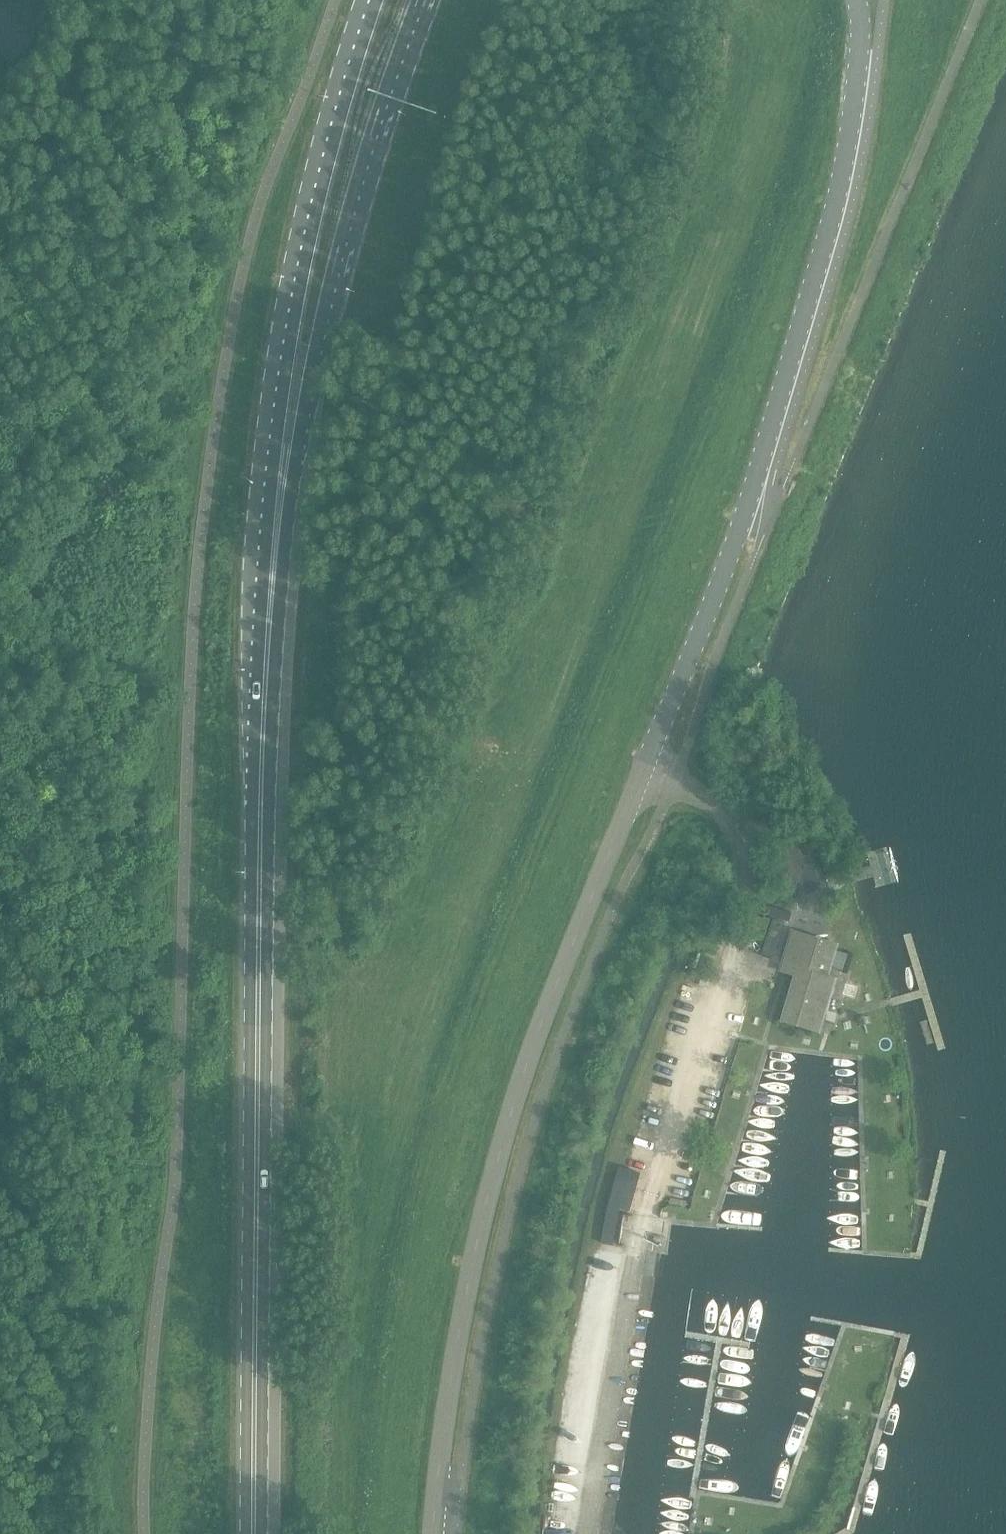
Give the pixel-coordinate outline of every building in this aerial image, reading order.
[(775,855),(796,900),(828,885),(807,839),(775,855)] [(791,913),(769,906),(766,915),(788,922),(791,913)] [(775,957),(780,924),(770,923),(765,955),(775,957)] [(781,1021),(811,1028),(818,1030),(834,977),(827,975),(830,965),(841,968),(846,953),(834,949),(836,944),(792,931),(779,972),(794,977),(781,1021)] [(618,1241),(626,1208),(633,1210),(642,1169),(619,1164),(602,1237),(618,1241)]
